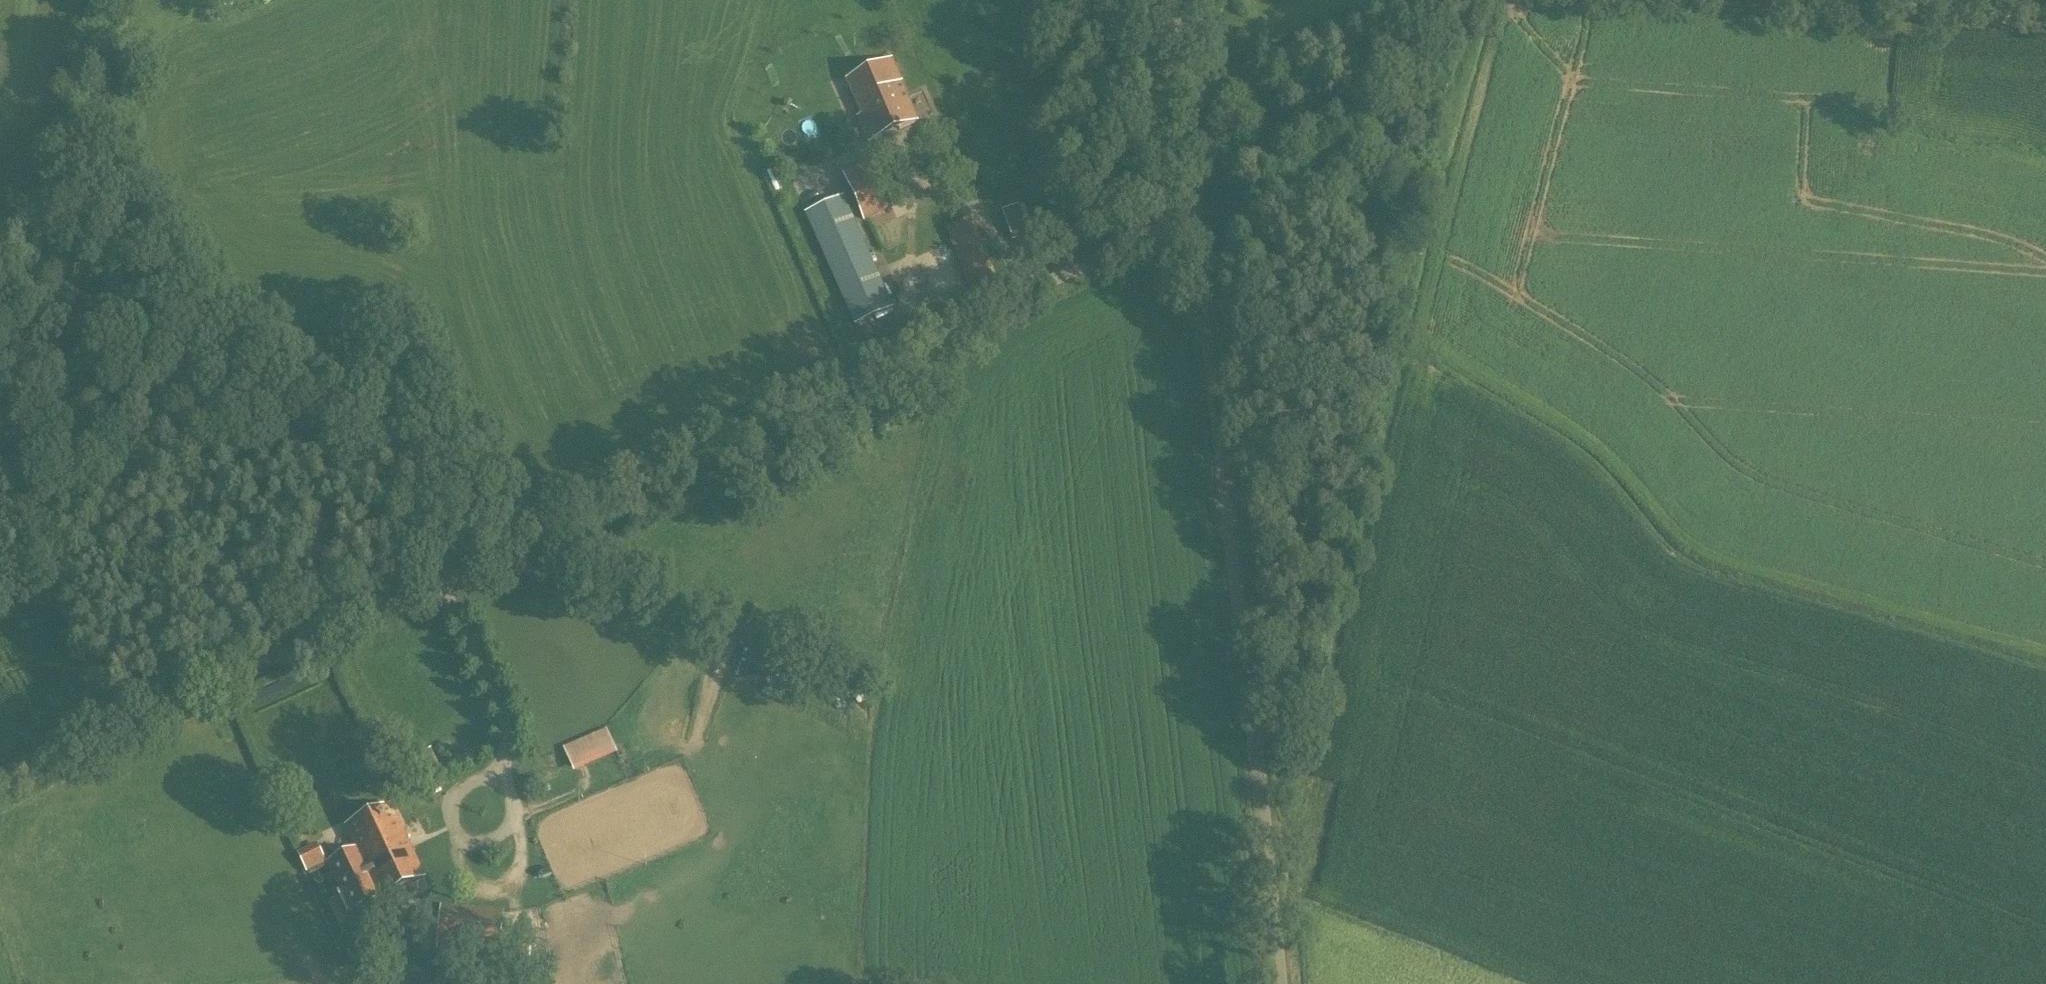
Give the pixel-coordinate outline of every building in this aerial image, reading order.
[(847,80),(862,116),(858,118),(868,142),(917,120),(891,61),(847,80)] [(878,161),(850,173),(867,212),(895,200),(878,161)] [(843,196),(805,213),(855,325),(893,308),(843,196)] [(1025,202),(1002,211),(1014,241),(1037,232),(1025,202)] [(974,221),(947,232),(951,241),(967,285),(994,275),(974,221)] [(606,729),(563,748),(574,773),(617,754),(606,729)] [(426,779),(444,775),(438,751),(420,755),(426,779)] [(356,849),(333,862),(356,911),(425,878),(390,806),(346,827),(356,849)] [(297,851),(307,871),(326,862),(317,842),(297,851)] [(525,906),(502,904),(501,913),(442,908),(439,946),(498,950),(500,922),(524,925),(525,906)]
